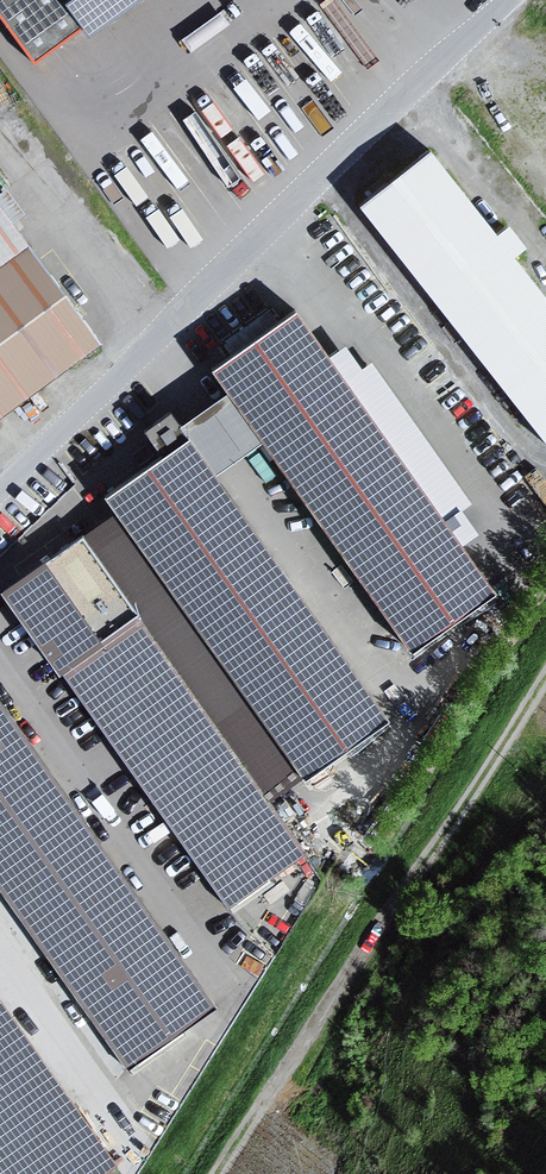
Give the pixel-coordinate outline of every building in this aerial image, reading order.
[(33,68),(80,34),(85,46),(148,0),(0,0),(0,22),(33,68)] [(424,140),(353,196),(545,439),(545,293),(424,140)] [(0,209),(0,423),(102,348),(0,209)] [(290,300),(206,358),(404,640),(487,582),(290,300)] [(180,430),(99,487),(297,768),(378,711),(180,430)] [(0,594),(0,597),(226,910),(303,854),(76,538),(0,594)] [(126,1072),(214,1010),(0,711),(0,894),(126,1072)] [(111,1166),(0,1009),(0,1173),(100,1173),(111,1166)]
